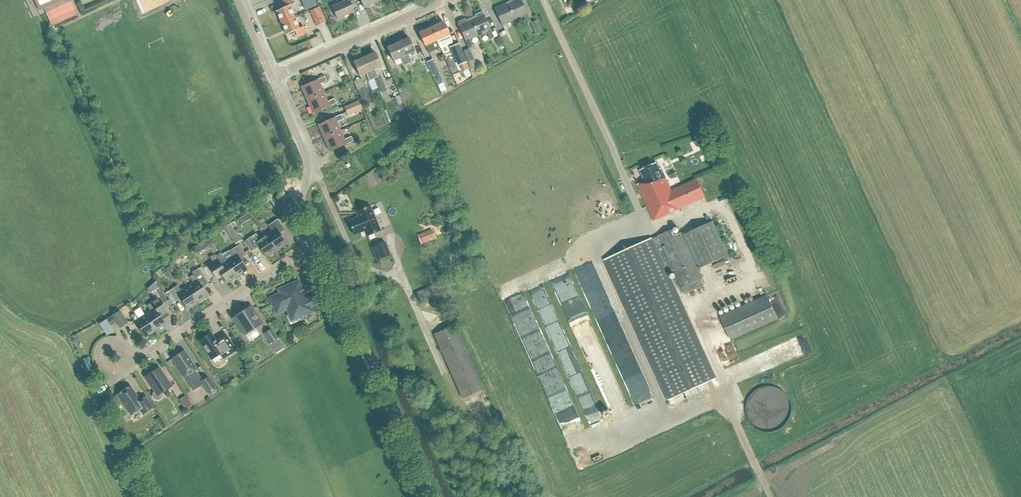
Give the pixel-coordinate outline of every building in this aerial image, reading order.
[(39,11),(62,0),(34,0),(39,11)] [(276,11),(281,23),(294,17),(289,6),(293,4),(291,0),(285,0),(281,2),(284,8),(276,11)] [(344,1),(332,7),(337,19),(354,12),(349,3),(355,0),(344,0),(344,1)] [(507,3),(514,20),(527,14),(520,0),(513,0),(507,3)] [(578,0),(572,4),(575,10),(582,6),(578,0)] [(507,3),(494,9),(501,25),(514,20),(507,3)] [(569,3),(565,5),(569,14),(573,12),(569,3)] [(318,7),(310,11),(317,26),(325,22),(318,7)] [(483,13),(470,19),(478,36),(490,30),(483,13)] [(543,13),(538,15),(543,28),(548,26),(543,13)] [(294,17),(281,23),(286,34),(294,31),(296,36),(306,32),(303,26),(299,28),(294,17)] [(541,31),(535,18),(529,21),(534,34),(541,31)] [(470,19),(466,20),(464,19),(458,22),(457,25),(467,47),(468,49),(472,47),(469,40),(478,36),(470,19)] [(440,48),(447,45),(452,43),(449,35),(443,22),(431,27),(440,48)] [(440,48),(431,27),(419,33),(424,46),(425,46),(428,53),(440,48)] [(498,33),(504,45),(510,42),(505,30),(498,33)] [(414,52),(408,37),(397,42),(407,64),(411,62),(408,55),(414,52)] [(407,64),(397,42),(387,47),(393,61),(399,59),(403,66),(407,64)] [(459,43),(458,44),(449,48),(457,66),(459,65),(462,72),(469,69),(466,62),(467,62),(459,43)] [(476,67),(468,49),(467,47),(462,50),(471,69),(476,67)] [(373,79),(378,77),(374,69),(381,67),(374,52),(364,57),(373,79)] [(433,80),(426,62),(422,52),(414,55),(426,83),(430,82),(432,86),(435,84),(433,81),(433,80)] [(364,57),(353,62),(359,76),(366,73),(369,81),(368,81),(371,91),(377,88),(373,79),(364,57)] [(426,62),(433,80),(434,80),(436,84),(441,82),(440,79),(441,78),(432,59),(426,62)] [(307,100),(323,93),(319,84),(326,81),(324,77),(301,87),(301,86),(307,100)] [(380,93),(387,90),(381,77),(375,80),(380,93)] [(385,80),(393,98),(400,95),(392,77),(385,80)] [(374,109),(361,79),(354,82),(364,105),(366,104),(369,112),(374,109)] [(327,102),(323,93),(307,100),(313,114),(336,104),(334,99),(327,102)] [(362,109),(358,101),(343,107),(347,116),(362,109)] [(324,139),(340,131),(336,123),(343,120),(341,115),(318,125),(318,124),(317,125),(324,139)] [(340,131),(324,139),(330,152),(353,142),(351,137),(344,140),(340,131)] [(704,136),(706,143),(713,140),(711,134),(704,136)] [(701,138),(695,141),(698,148),(704,145),(701,138)] [(652,221),(704,198),(695,180),(671,191),(663,173),(662,174),(657,163),(640,171),(644,182),(636,185),(652,221)] [(668,173),(670,179),(677,176),(675,170),(668,173)] [(734,218),(740,216),(734,198),(726,201),(729,213),(732,212),(734,218)] [(358,217),(348,222),(353,235),(364,231),(366,236),(380,231),(369,206),(356,212),(358,217)] [(271,231),(265,235),(271,243),(276,251),(286,244),(279,234),(284,230),(277,220),(268,226),(271,231)] [(667,401),(713,381),(666,273),(672,270),(680,289),(701,280),(696,269),(728,255),(713,222),(682,237),(678,228),(657,237),(658,239),(652,242),(651,240),(605,261),(667,401)] [(744,234),(744,226),(735,227),(736,243),(753,241),(753,233),(744,234)] [(431,229),(428,230),(421,233),(426,242),(435,238),(431,229)] [(234,244),(240,240),(236,233),(230,237),(234,244)] [(250,252),(254,250),(259,247),(266,258),(276,251),(271,243),(265,235),(259,239),(256,234),(243,242),(250,252)] [(385,241),(371,247),(377,261),(391,255),(385,241)] [(226,261),(237,277),(247,270),(239,260),(246,255),(239,245),(228,252),(232,257),(226,261)] [(191,251),(186,255),(190,261),(195,258),(191,251)] [(217,280),(222,277),(227,284),(237,277),(226,261),(220,265),(216,260),(207,266),(217,280)] [(192,283),(187,287),(197,303),(207,296),(203,289),(207,283),(198,268),(192,272),(193,275),(189,278),(192,283)] [(281,294),(270,299),(268,299),(275,316),(286,311),(288,315),(286,315),(290,325),(299,321),(298,317),(310,311),(309,308),(313,306),(316,313),(324,310),(317,295),(305,300),(297,282),(279,290),(281,294)] [(197,303),(187,287),(181,291),(177,286),(168,292),(175,302),(180,299),(187,310),(197,303)] [(167,300),(159,287),(154,290),(163,303),(167,300)] [(515,295),(530,340),(545,335),(529,290),(515,295)] [(767,295),(721,317),(731,339),(777,318),(767,295)] [(166,312),(157,299),(147,306),(150,311),(144,315),(155,331),(165,324),(160,316),(166,312)] [(261,324),(250,307),(233,318),(244,335),(261,324)] [(107,328),(116,322),(120,328),(127,323),(119,311),(103,322),(107,328)] [(155,331),(144,315),(138,319),(135,314),(131,316),(145,338),(155,331)] [(462,400),(482,391),(454,327),(434,336),(462,400)] [(263,334),(270,344),(278,339),(271,329),(263,334)] [(211,360),(219,354),(223,359),(236,350),(224,334),(215,340),(210,333),(198,341),(211,360)] [(816,335),(739,363),(745,379),(822,351),(816,335)] [(184,378),(190,375),(196,371),(196,370),(184,351),(172,359),(176,364),(175,365),(184,378)] [(631,362),(647,405),(661,400),(645,357),(631,362)] [(566,394),(574,390),(559,358),(552,361),(554,365),(546,368),(551,380),(554,379),(564,400),(568,398),(566,394)] [(144,377),(154,392),(153,394),(153,397),(154,399),(156,400),(158,400),(160,398),(161,396),(161,394),(171,387),(159,367),(144,377)] [(196,371),(190,375),(199,388),(202,385),(209,396),(217,390),(208,376),(202,380),(196,371)] [(140,400),(130,386),(117,395),(130,415),(139,409),(143,415),(153,408),(145,397),(140,400)] [(195,391),(189,394),(194,404),(200,402),(195,391)] [(178,400),(185,410),(192,405),(185,395),(178,400)] [(574,417),(579,422),(586,415),(581,410),(574,417)]
